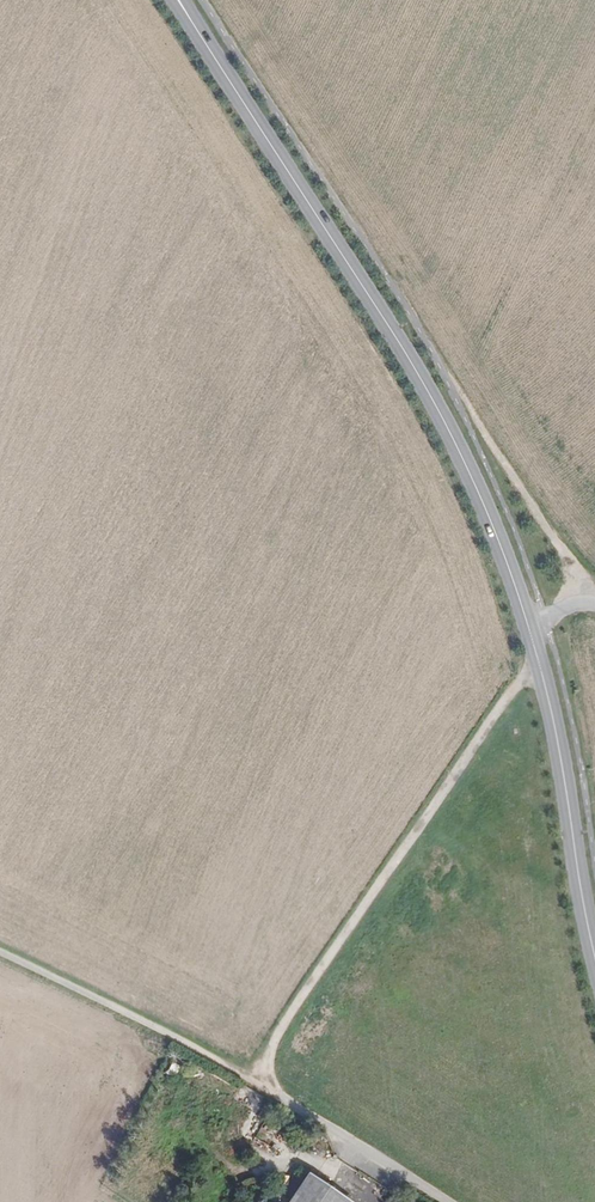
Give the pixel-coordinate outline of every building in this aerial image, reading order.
[(306,1176),(289,1201),(345,1201),(306,1176)]
